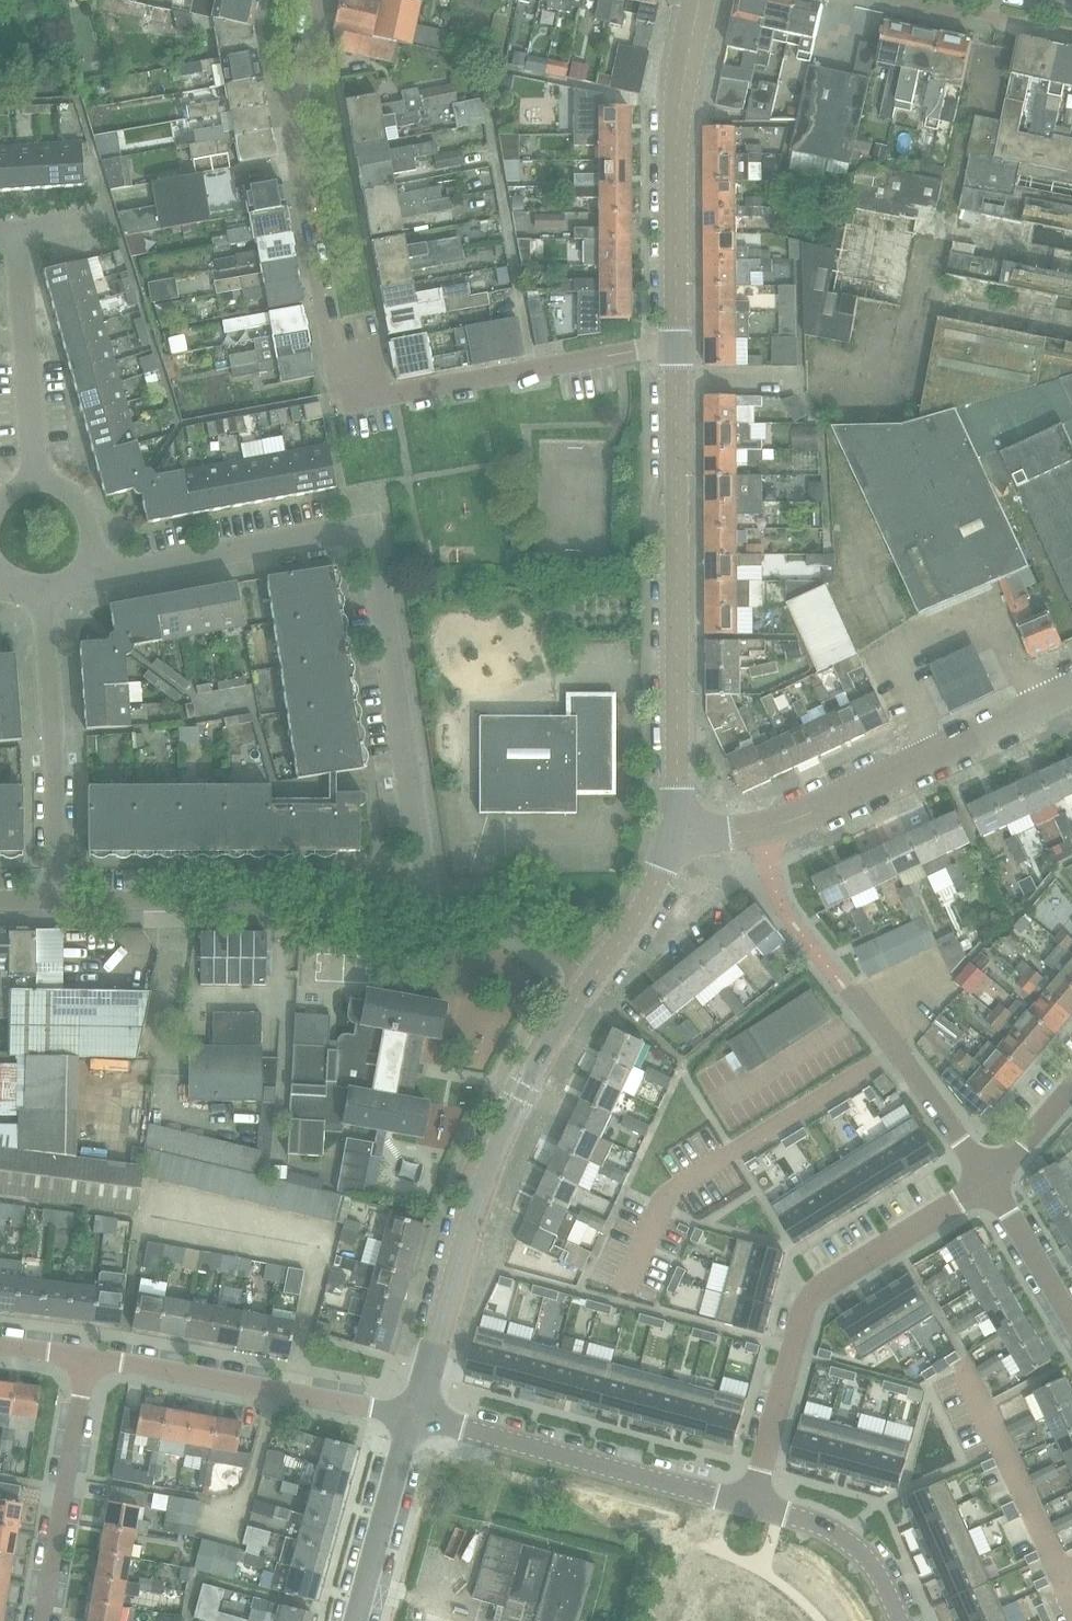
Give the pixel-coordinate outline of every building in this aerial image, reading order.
[(231,0),(193,0),(192,3),(212,7),(209,19),(252,28),(257,6),(231,0)] [(332,29),(371,37),(379,0),(338,0),(332,29)] [(371,37),(396,42),(409,45),(418,2),(411,0),(379,0),(371,37)] [(548,1),(547,7),(559,9),(561,0),(545,0),(548,1)] [(559,9),(569,12),(570,5),(581,8),(583,0),(561,0),(559,9)] [(583,0),(599,4),(596,18),(604,20),(609,0),(583,0)] [(608,24),(625,27),(628,12),(636,13),(635,20),(640,21),(636,38),(649,41),(657,6),(653,5),(654,0),(614,0),(608,24)] [(728,48),(758,54),(769,0),(739,0),(728,48)] [(758,54),(756,65),(768,68),(774,42),(787,45),(797,0),(794,0),(793,0),(769,0),(758,54)] [(787,45),(799,47),(797,60),(811,63),(818,27),(823,6),(813,3),(810,4),(809,2),(803,1),(800,1),(798,0),(797,0),(787,45)] [(189,14),(173,10),(177,33),(192,31),(214,28),(220,58),(257,54),(252,28),(209,19),(189,14)] [(890,21),(889,24),(887,23),(878,62),(877,68),(891,71),(880,117),(894,120),(896,109),(894,108),(911,28),(902,26),(903,24),(890,21)] [(928,32),(911,28),(894,108),(896,109),(912,113),(920,73),(932,76),(942,35),(940,35),(941,32),(929,30),(928,32)] [(371,37),(332,29),(337,51),(392,63),(396,42),(371,37)] [(958,38),(942,35),(932,76),(925,109),(929,110),(926,128),(939,131),(949,86),(962,89),(972,41),(969,41),(970,39),(959,36),(958,38)] [(1051,136),(1054,123),(1043,121),(1059,45),(1019,37),(1010,75),(1011,75),(1001,122),(995,158),(1071,174),(1071,140),(1051,136)] [(810,65),(807,78),(791,151),(865,168),(870,164),(872,158),(852,153),(871,68),(876,46),(862,43),(854,75),(810,65)] [(1059,45),(1043,121),(1054,123),(1051,136),(1071,140),(1071,133),(1071,129),(1056,126),(1065,87),(1071,88),(1071,48),(1059,45)] [(619,46),(616,60),(644,66),(647,52),(619,46)] [(503,51),(487,48),(484,60),(500,64),(503,51)] [(262,80),(257,54),(220,58),(179,65),(180,75),(206,71),(207,76),(213,75),(215,87),(225,86),(262,80)] [(547,60),(527,56),(524,70),(544,74),(547,60)] [(568,65),(547,60),(544,74),(565,79),(568,65)] [(644,66),(616,60),(613,73),(641,79),(644,66)] [(754,72),(724,66),(722,77),(750,83),(752,84),(754,72)] [(641,79),(613,73),(610,88),(638,94),(641,79)] [(750,83),(722,77),(719,91),(747,97),(750,83)] [(267,107),(262,80),(225,86),(228,106),(219,107),(218,101),(187,106),(189,119),(220,114),(267,107)] [(753,90),(746,121),(771,121),(779,86),(760,82),(758,91),(753,90)] [(452,83),(418,90),(418,89),(401,91),(403,100),(380,105),(378,94),(345,101),(349,125),(404,114),(416,112),(421,111),(421,108),(456,102),(452,83)] [(602,94),(573,90),(573,134),(629,134),(629,107),(602,107),(602,94)] [(747,97),(719,91),(716,105),(744,111),(747,97)] [(480,99),(467,101),(470,120),(483,117),(480,99)] [(71,113),(70,104),(56,105),(56,113),(71,113)] [(49,114),(49,105),(35,106),(35,114),(49,114)] [(35,114),(35,106),(21,107),(21,115),(35,114)] [(271,132),(267,107),(220,114),(222,126),(193,131),(193,134),(177,137),(179,147),(192,145),(271,132)] [(416,112),(404,114),(349,125),(353,148),(386,142),(386,141),(398,139),(396,129),(419,125),(416,112)] [(736,128),(727,128),(706,128),(706,155),(736,155),(736,128)] [(275,157),(271,132),(192,145),(195,159),(229,153),(227,145),(235,144),(239,163),(275,157)] [(629,160),(629,134),(573,134),(573,146),(598,146),(598,160),(629,160)] [(519,135),(499,135),(503,161),(519,161),(519,135)] [(81,142),(61,144),(63,188),(83,187),(81,142)] [(387,150),(386,142),(353,148),(357,170),(414,159),(414,158),(437,154),(435,142),(387,150)] [(63,188),(61,144),(39,145),(42,189),(63,188)] [(42,189),(39,145),(18,146),(21,191),(42,189)] [(761,155),(761,145),(747,145),(747,155),(761,155)] [(18,146),(0,147),(0,192),(21,191),(18,146)] [(461,151),(433,156),(436,171),(464,166),(461,151)] [(736,155),(706,155),(706,182),(736,181),(747,181),(747,164),(747,155),(736,155)] [(762,164),(761,155),(747,155),(747,164),(762,164)] [(103,161),(112,189),(134,185),(130,156),(103,161)] [(416,171),(414,159),(357,170),(361,192),(394,187),(392,175),(416,171)] [(629,186),(629,160),(598,160),(598,175),(573,175),(573,187),(629,186)] [(519,182),(519,161),(503,161),(506,182),(519,182)] [(156,206),(118,213),(126,236),(209,221),(201,174),(152,182),(156,206)] [(285,207),(280,181),(235,189),(238,203),(246,201),(248,213),(285,207)] [(737,208),(736,207),(736,181),(706,182),(706,208),(737,208)] [(629,213),(629,186),(573,187),(573,199),(598,198),(598,213),(629,213)] [(396,195),(394,187),(361,192),(365,214),(442,199),(439,187),(396,195)] [(452,210),(451,198),(442,199),(365,214),(369,237),(402,231),(400,220),(452,210)] [(747,198),(747,207),(762,207),(762,198),(747,198)] [(290,234),(285,207),(248,213),(250,226),(226,231),(227,236),(212,239),(213,248),(255,240),(290,234)] [(762,207),(747,207),(736,207),(737,208),(706,208),(706,234),(737,234),(737,217),(762,217),(762,207)] [(629,239),(629,213),(598,213),(599,230),(573,230),(573,240),(583,239),(629,239)] [(565,214),(534,215),(534,229),(565,230),(565,214)] [(294,257),(290,234),(255,240),(257,251),(236,254),(236,257),(214,260),(216,272),(238,268),(238,267),(260,263),(294,257)] [(737,247),(737,234),(706,234),(706,260),(769,260),(768,252),(762,252),(762,250),(749,250),(749,247),(737,247)] [(402,236),(392,238),(370,242),(375,267),(462,251),(459,237),(431,243),(405,248),(402,236)] [(583,239),(583,266),(599,266),(599,265),(629,265),(629,239),(583,239)] [(120,250),(112,252),(116,266),(124,263),(120,250)] [(464,262),(462,251),(375,267),(379,289),(411,284),(409,273),(436,268),(464,262)] [(298,279),(294,257),(260,263),(261,273),(240,276),(240,277),(214,282),(216,294),(219,294),(219,293),(298,279)] [(91,280),(86,260),(43,271),(49,292),(91,280)] [(771,260),(769,260),(706,260),(706,286),(737,286),(737,272),(748,272),(750,269),(771,269),(771,260)] [(629,292),(629,265),(599,265),(599,266),(599,279),(562,280),(562,292),(577,292),(629,292)] [(133,291),(129,278),(121,280),(125,294),(133,291)] [(303,303),(298,279),(219,293),(219,294),(221,303),(244,299),(245,301),(266,297),(268,309),(303,303)] [(97,300),(91,280),(49,292),(54,312),(97,300)] [(412,294),(411,284),(379,289),(383,312),(469,296),(468,285),(440,289),(412,294)] [(737,301),(737,286),(706,286),(706,313),(737,312),(749,313),(749,301),(737,301)] [(779,286),(780,313),(796,313),(796,286),(779,286)] [(137,304),(133,291),(125,294),(129,307),(137,304)] [(629,319),(629,292),(577,292),(577,318),(577,336),(600,333),(600,319),(629,319)] [(489,306),(487,293),(469,296),(383,312),(387,335),(419,330),(416,318),(445,313),(489,306)] [(528,300),(535,346),(548,344),(541,298),(528,300)] [(103,321),(97,300),(54,312),(60,332),(103,321)] [(179,312),(176,302),(154,306),(162,329),(173,326),(169,314),(179,312)] [(301,307),(280,311),(222,321),(224,333),(250,329),(269,326),(271,337),(305,330),(305,328),(307,325),(306,319),(303,318),(301,307)] [(749,313),(737,312),(706,313),(706,340),(737,340),(750,340),(749,313)] [(796,313),(780,313),(781,339),(797,339),(796,313)] [(145,331),(141,318),(133,320),(137,334),(145,331)] [(516,318),(460,328),(453,330),(458,354),(464,353),(467,367),(524,356),(516,318)] [(108,341),(103,321),(60,332),(65,353),(108,341)] [(306,332),(305,330),(271,337),(273,349),(255,352),(228,357),(231,367),(309,353),(307,343),(309,340),(308,334),(306,332)] [(149,345),(145,331),(137,334),(141,347),(149,345)] [(396,380),(467,367),(464,353),(458,354),(430,359),(425,334),(389,341),(396,380)] [(797,366),(797,339),(781,339),(774,339),(774,366),(797,366)] [(737,366),(737,340),(706,340),(706,366),(737,366)] [(114,361),(108,341),(65,353),(71,373),(114,361)] [(311,363),(309,353),(231,367),(233,379),(278,371),(280,383),(313,377),(313,374),(315,371),(314,365),(311,363)] [(155,362),(153,355),(139,359),(141,367),(155,362)] [(119,382),(114,361),(71,373),(76,393),(119,382)] [(157,370),(155,362),(141,367),(144,374),(157,370)] [(127,380),(119,382),(76,393),(82,414),(125,402),(132,400),(127,380)] [(1003,453),(1071,603),(1071,399),(1063,380),(959,409),(983,463),(1003,453)] [(163,390),(161,382),(147,386),(150,394),(163,390)] [(166,397),(163,390),(150,394),(152,402),(166,397)] [(763,397),(738,396),(706,397),(707,424),(738,424),(738,407),(762,407),(763,397)] [(797,398),(786,405),(798,423),(808,416),(797,398)] [(130,422),(125,402),(82,414),(88,434),(130,422)] [(320,402),(311,404),(303,406),(306,421),(323,418),(320,402)] [(300,421),(298,407),(289,408),(292,422),(300,421)] [(172,416),(169,408),(156,412),(158,420),(172,416)] [(287,423),(285,409),(277,411),(279,425),(287,423)] [(959,409),(920,420),(906,423),(834,427),(883,528),(920,615),(1000,581),(1010,606),(1031,597),(1027,588),(1020,572),(1031,567),(983,463),(959,409)] [(279,425),(277,411),(269,412),(271,426),(279,425)] [(174,424),(172,416),(158,420),(160,428),(174,424)] [(245,431),(242,417),(234,418),(237,432),(245,431)] [(237,432),(234,418),(226,420),(229,434),(237,432)] [(224,435),(222,421),(214,422),(216,436),(224,435)] [(136,443),(130,422),(88,434),(93,454),(136,443)] [(216,436),(214,422),(206,424),(208,438),(216,436)] [(750,424),(738,424),(707,424),(707,450),(738,450),(748,450),(748,449),(763,449),(763,441),(752,441),(752,426),(750,426),(750,424)] [(203,439),(201,425),(193,426),(196,440),(203,439)] [(196,440),(193,426),(185,427),(188,441),(196,440)] [(143,470),(136,443),(93,454),(105,497),(132,490),(143,470)] [(335,489),(327,445),(306,449),(314,493),(335,489)] [(314,493),(306,449),(286,452),(294,496),(314,493)] [(748,449),(748,450),(749,460),(764,460),(763,449),(748,449)] [(738,475),(738,450),(707,450),(707,476),(738,475)] [(294,496),(286,452),(265,456),(273,500),(294,496)] [(273,500),(265,456),(244,460),(252,504),(273,500)] [(252,504),(244,460),(223,464),(231,508),(252,504)] [(231,508),(223,464),(203,468),(210,511),(231,508)] [(210,511),(203,468),(182,472),(190,515),(210,511)] [(190,515),(182,472),(154,477),(141,495),(146,523),(190,515)] [(738,475),(707,476),(707,503),(738,503),(763,503),(763,475),(738,475)] [(764,513),(764,503),(763,503),(738,503),(707,503),(707,529),(738,529),(738,516),(750,516),(750,513),(764,513)] [(738,556),(738,529),(707,529),(707,556),(738,556)] [(748,546),(748,555),(763,555),(765,555),(765,545),(748,546)] [(836,554),(807,555),(807,568),(825,568),(826,582),(836,581),(836,554)] [(763,555),(748,555),(738,556),(707,556),(707,582),(738,582),(738,567),(763,567),(763,555)] [(1020,572),(1027,588),(1037,584),(1031,567),(1020,572)] [(331,568),(266,577),(272,618),(338,608),(331,568)] [(243,626),(235,582),(214,586),(222,630),(243,626)] [(749,582),(738,582),(707,582),(707,609),(738,609),(749,609),(749,608),(749,598),(749,582)] [(222,630),(214,586),(194,590),(202,634),(222,630)] [(202,634),(194,590),(173,594),(181,637),(202,634)] [(181,637),(173,594),(152,597),(160,641),(181,637)] [(160,641),(152,597),(109,605),(114,633),(133,646),(160,641)] [(1029,604),(1012,611),(1031,658),(1064,645),(1046,605),(1042,607),(1045,614),(1035,619),(1029,604)] [(344,648),(338,608),(272,618),(279,658),(344,648)] [(764,608),(749,608),(749,609),(749,618),(764,618),(764,608)] [(738,635),(738,609),(707,609),(707,635),(738,635)] [(767,652),(766,641),(707,641),(707,669),(741,669),(741,658),(751,658),(751,652),(767,652)] [(125,656),(108,642),(79,644),(82,687),(127,684),(125,656)] [(974,645),(930,666),(940,689),(947,704),(951,712),(995,692),(992,684),(985,668),(974,645)] [(350,689),(344,648),(279,658),(285,699),(350,689)] [(14,654),(0,655),(0,699),(17,698),(14,654)] [(864,667),(858,654),(833,665),(852,705),(866,735),(891,724),(876,693),(863,699),(859,691),(857,692),(849,674),(864,667)] [(156,658),(152,665),(163,673),(168,667),(156,658)] [(777,662),(750,668),(752,678),(779,673),(777,662)] [(179,675),(168,667),(163,673),(174,682),(179,675)] [(741,696),(741,669),(707,669),(707,696),(731,696),(741,696)] [(159,679),(148,670),(143,677),(154,685),(159,679)] [(190,683),(179,675),(174,682),(185,690),(190,683)] [(244,678),(231,680),(232,688),(246,686),(244,678)] [(170,687),(159,679),(154,685),(165,694),(170,687)] [(232,688),(231,680),(217,682),(218,691),(232,688)] [(128,705),(127,684),(82,687),(84,708),(128,705)] [(196,686),(197,695),(211,692),(210,684),(196,686)] [(827,690),(823,685),(815,690),(823,707),(827,716),(842,747),(866,735),(852,705),(842,709),(836,697),(832,699),(827,690)] [(181,695),(170,687),(165,694),(176,702),(181,695)] [(356,729),(350,689),(285,699),(291,739),(356,729)] [(786,723),(772,694),(761,700),(779,738),(794,769),(818,758),(803,727),(799,717),(786,723)] [(731,696),(707,696),(707,714),(744,794),(770,781),(738,711),(731,696)] [(17,698),(0,699),(0,720),(19,719),(17,698)] [(803,700),(793,705),(799,717),(809,713),(803,700)] [(196,717),(193,703),(185,704),(187,718),(196,717)] [(130,727),(128,705),(84,708),(85,730),(130,727)] [(738,711),(770,781),(771,781),(771,780),(794,769),(779,738),(769,743),(765,734),(761,736),(750,713),(749,713),(747,707),(738,711)] [(251,714),(237,716),(239,725),(253,722),(251,714)] [(239,725),(237,716),(223,719),(225,727),(239,725)] [(842,747),(827,716),(803,727),(818,758),(842,747)] [(19,719),(0,720),(0,742),(20,740),(19,719)] [(362,769),(356,729),(291,739),(293,757),(296,779),(362,769)] [(1066,761),(1041,773),(1056,803),(1071,796),(1071,776),(1066,761)] [(1056,803),(1041,773),(1017,784),(1031,814),(1056,803)] [(1031,814),(1017,784),(994,795),(1008,825),(1031,814)] [(133,852),(133,786),(88,786),(88,853),(133,852)] [(178,852),(178,786),(133,786),(133,852),(178,852)] [(224,852),(224,786),(178,786),(178,852),(224,852)] [(269,786),(247,786),(224,786),(224,852),(270,852),(269,806),(269,786)] [(22,787),(0,787),(0,853),(22,853),(22,787)] [(334,806),(314,806),(314,852),(359,852),(359,807),(361,807),(362,806),(363,805),(364,804),(365,803),(365,802),(365,801),(365,800),(365,799),(365,798),(365,797),(364,796),(363,795),(361,794),(360,794),(359,794),(334,794),(334,806)] [(1008,825),(994,795),(969,807),(983,837),(1008,825)] [(314,806),(269,806),(270,852),(314,852),(314,806)] [(971,842),(957,812),(933,823),(947,854),(971,842)] [(1061,830),(1071,825),(1071,824),(1067,813),(1055,818),(1061,830)] [(947,854),(933,823),(910,834),(924,864),(929,876),(947,868),(953,865),(947,854)] [(1061,830),(1067,842),(1071,840),(1071,825),(1061,830)] [(924,864),(910,834),(885,845),(899,876),(924,864)] [(1008,840),(1014,852),(1024,847),(1019,835),(1008,840)] [(899,876),(885,845),(862,856),(876,886),(899,876)] [(1030,860),(1024,847),(1014,852),(1019,865),(1030,860)] [(876,886),(862,856),(837,867),(852,898),(876,886)] [(957,863),(953,865),(947,868),(953,880),(963,876),(957,863)] [(852,898),(837,867),(813,879),(827,909),(852,898)] [(969,889),(963,876),(953,880),(959,893),(969,889)] [(899,890),(905,902),(917,897),(911,885),(899,890)] [(922,910),(917,897),(905,902),(911,915),(922,910)] [(778,931),(757,905),(736,922),(757,948),(778,931)] [(852,912),(858,924),(868,919),(862,907),(852,912)] [(1023,916),(1014,927),(1022,934),(1031,923),(1023,916)] [(925,917),(914,922),(927,950),(938,945),(937,942),(925,917)] [(874,932),(868,919),(858,924),(864,937),(874,932)] [(757,948),(736,922),(716,938),(737,964),(757,948)] [(914,922),(902,928),(915,955),(927,950),(914,922)] [(903,961),(915,955),(902,928),(890,933),(903,961)] [(35,977),(35,929),(8,929),(8,992),(59,992),(59,977),(35,977)] [(1063,931),(1056,939),(1071,953),(1071,946),(1071,945),(1071,939),(1063,931)] [(266,933),(200,932),(200,985),(266,985),(266,933)] [(903,961),(890,933),(879,939),(892,966),(903,961)] [(937,942),(938,945),(951,973),(967,957),(956,933),(937,942)] [(737,964),(716,938),(695,954),(716,980),(737,964)] [(892,966),(879,939),(867,944),(880,971),(892,966)] [(1056,939),(1061,944),(1045,962),(1060,976),(1061,975),(1071,984),(1071,953),(1056,939)] [(880,971),(867,944),(856,950),(869,977),(880,971)] [(992,961),(982,952),(972,963),(982,971),(992,961)] [(716,980),(695,954),(675,971),(696,997),(716,980)] [(779,965),(770,954),(761,961),(770,972),(779,965)] [(1023,960),(1016,968),(1025,976),(1071,1016),(1071,984),(1061,975),(1060,976),(1049,989),(1041,982),(1044,978),(1032,968),(1023,960)] [(972,963),(955,981),(971,996),(988,976),(982,971),(972,963)] [(787,975),(779,965),(770,972),(778,983),(787,975)] [(696,997),(675,971),(654,987),(675,1013),(696,997)] [(1071,1016),(1025,976),(1018,984),(1030,995),(1033,991),(1042,997),(1030,1012),(1056,1034),(1071,1016)] [(387,993),(366,990),(364,1001),(350,998),(347,1013),(347,1016),(347,1017),(348,1019),(348,1020),(349,1022),(352,1023),(354,1024),(355,1024),(353,1035),(347,1034),(344,1034),(342,1035),(341,1035),(339,1037),(337,1039),(336,1042),(336,1051),(328,1051),(330,1016),(294,1014),(287,1155),(322,1157),(323,1132),(342,1132),(343,1123),(376,1130),(374,1143),(346,1137),(336,1192),(362,1196),(364,1183),(371,1184),(377,1155),(381,1155),(386,1132),(399,1134),(420,1138),(427,1103),(411,1100),(422,1037),(438,1040),(445,1004),(402,996),(405,982),(390,979),(387,993)] [(675,1013),(654,987),(633,1004),(654,1030),(675,1013)] [(720,994),(729,1005),(738,997),(729,987),(720,994)] [(128,992),(59,992),(8,992),(8,1019),(8,1056),(16,1056),(16,1057),(25,1058),(76,1058),(136,1060),(150,992),(128,992)] [(730,1043),(749,1073),(751,1072),(749,1070),(828,1019),(829,1022),(831,1021),(812,992),(810,992),(811,994),(733,1044),(732,1043),(730,1043)] [(746,1008),(738,997),(729,1005),(737,1015),(746,1008)] [(1030,1012),(1019,1003),(1011,1013),(1001,1004),(994,1013),(1041,1053),(1056,1034),(1030,1012)] [(212,1013),(212,1046),(261,1047),(261,1013),(212,1013)] [(965,1033),(941,1013),(932,1023),(956,1044),(965,1033)] [(1041,1053),(994,1013),(987,1021),(999,1031),(1002,1027),(1011,1034),(999,1048),(1025,1071),(1041,1053)] [(697,1030),(688,1019),(679,1027),(688,1037),(697,1030)] [(646,1042),(615,1028),(604,1053),(634,1067),(646,1042)] [(705,1040),(697,1030),(688,1037),(696,1048),(705,1040)] [(974,1059),(963,1049),(962,1049),(1009,1089),(1025,1071),(999,1048),(990,1041),(974,1059)] [(962,1049),(962,1050),(955,1058),(967,1068),(971,1064),(979,1071),(969,1083),(950,1067),(942,1077),(971,1114),(974,1115),(976,1115),(979,1115),(981,1115),(982,1115),(980,1113),(988,1105),(989,1106),(990,1105),(993,1108),(1009,1089),(962,1049)] [(634,1067),(604,1053),(593,1076),(623,1091),(634,1067)] [(16,1057),(16,1065),(0,1064),(0,1116),(18,1116),(18,1111),(25,1111),(25,1058),(16,1057)] [(17,1151),(65,1157),(75,1158),(76,1058),(25,1058),(25,1111),(18,1111),(18,1116),(18,1125),(17,1151)] [(278,1058),(263,1058),(262,1102),(262,1103),(278,1104),(278,1058)] [(644,1078),(656,1084),(661,1073),(649,1068),(644,1078)] [(673,1079),(661,1073),(656,1084),(668,1089),(673,1079)] [(885,1074),(874,1082),(884,1094),(894,1086),(885,1074)] [(623,1091),(593,1076),(582,1100),(612,1114),(623,1091)] [(864,1091),(871,1102),(878,1098),(871,1086),(864,1091)] [(840,1106),(845,1113),(856,1106),(851,1099),(840,1106)] [(612,1114),(582,1100),(571,1124),(601,1138),(612,1114)] [(829,1113),(834,1120),(845,1113),(840,1106),(829,1113)] [(622,1125),(634,1131),(639,1120),(627,1115),(622,1125)] [(913,1115),(888,1130),(915,1172),(939,1157),(913,1115)] [(651,1126),(639,1120),(634,1131),(646,1136),(651,1126)] [(571,1124),(560,1148),(590,1162),(602,1167),(605,1162),(614,1144),(601,1139),(601,1138),(571,1124)] [(60,1201),(65,1157),(17,1151),(18,1125),(0,1125),(0,1194),(60,1201)] [(793,1135),(798,1142),(809,1135),(805,1128),(793,1135)] [(888,1130),(865,1145),(890,1185),(913,1171),(914,1173),(915,1172),(888,1130)] [(782,1142),(787,1149),(798,1142),(793,1135),(782,1142)] [(865,1145),(842,1159),(867,1199),(890,1185),(865,1145)] [(142,1176),(143,1171),(145,1149),(132,1147),(129,1165),(75,1158),(65,1157),(60,1201),(138,1211),(142,1176)] [(164,1151),(148,1147),(144,1176),(157,1179),(164,1151)] [(590,1162),(560,1148),(549,1172),(579,1186),(590,1162)] [(177,1154),(164,1151),(157,1179),(170,1182),(177,1154)] [(189,1157),(177,1154),(170,1182),(183,1185),(189,1157)] [(202,1160),(189,1157),(183,1185),(195,1188),(202,1160)] [(746,1164),(750,1171),(762,1165),(757,1157),(746,1164)] [(842,1159),(818,1174),(843,1214),(867,1199),(842,1159)] [(215,1163),(202,1160),(195,1188),(208,1192),(215,1163)] [(600,1173),(612,1178),(617,1168),(605,1162),(600,1173)] [(227,1167),(215,1163),(208,1192),(221,1195),(227,1167)] [(1070,1186),(1056,1163),(1030,1179),(1043,1201),(1070,1186)] [(240,1170),(227,1167),(221,1195),(233,1198),(240,1170)] [(629,1173),(617,1168),(612,1178),(624,1184),(629,1173)] [(253,1173),(240,1170),(233,1198),(246,1201),(253,1173)] [(579,1186),(549,1172),(538,1195),(568,1209),(579,1186)] [(265,1176),(253,1173),(246,1201),(259,1204),(265,1176)] [(818,1174),(795,1189),(820,1229),(843,1214),(818,1174)] [(278,1179),(265,1176),(259,1204),(271,1207),(278,1179)] [(291,1182),(278,1179),(271,1207),(284,1210),(291,1182)] [(304,1185),(291,1182),(284,1210),(297,1213),(304,1185)] [(316,1188),(304,1185),(297,1213),(310,1216),(316,1188)] [(1043,1201),(1056,1223),(1071,1214),(1071,1185),(1070,1186),(1043,1201)] [(329,1191),(316,1188),(310,1216),(322,1219),(329,1191)] [(795,1189),(771,1204),(796,1244),(820,1229),(795,1189)] [(342,1194),(329,1191),(322,1219),(335,1222),(342,1194)] [(580,1215),(568,1209),(538,1195),(526,1220),(556,1234),(569,1240),(578,1220),(580,1215)] [(1,1204),(0,1210),(0,1219),(10,1221),(9,1230),(23,1232),(26,1207),(12,1205),(1,1204)] [(40,1225),(52,1226),(54,1211),(42,1209),(40,1225)] [(583,1210),(580,1215),(578,1220),(590,1226),(595,1215),(583,1210)] [(80,1214),(54,1211),(52,1226),(63,1228),(78,1230),(80,1214)] [(1056,1223),(1069,1244),(1071,1243),(1071,1214),(1056,1223)] [(607,1221),(595,1215),(590,1226),(602,1232),(607,1221)] [(93,1232),(104,1234),(106,1217),(95,1216),(93,1232)] [(423,1225),(389,1216),(382,1241),(415,1250),(423,1225)] [(117,1219),(106,1217),(104,1234),(115,1235),(117,1219)] [(361,1224),(345,1219),(342,1230),(358,1235),(361,1224)] [(526,1220),(517,1239),(519,1240),(547,1254),(559,1260),(583,1271),(593,1251),(569,1240),(556,1234),(526,1220)] [(697,1228),(691,1240),(699,1243),(705,1231),(697,1228)] [(358,1235),(342,1230),(339,1241),(355,1246),(358,1235)] [(948,1246),(963,1271),(989,1255),(974,1230),(948,1246)] [(738,1239),(731,1267),(777,1279),(784,1251),(738,1239)] [(415,1250),(382,1241),(375,1266),(408,1276),(415,1250)] [(173,1247),(162,1245),(147,1242),(142,1268),(158,1271),(160,1261),(170,1262),(173,1247)] [(199,1251),(184,1249),(173,1247),(170,1262),(182,1265),(182,1269),(195,1272),(199,1251)] [(224,1256),(199,1251),(195,1272),(211,1274),(212,1270),(222,1272),(224,1256)] [(1001,1276),(989,1255),(963,1271),(975,1292),(1001,1276)] [(237,1258),(224,1256),(222,1272),(233,1274),(237,1258)] [(713,1262),(706,1288),(724,1293),(769,1305),(770,1305),(777,1279),(731,1267),(713,1262)] [(266,1264),(263,1280),(273,1282),(276,1266),(266,1264)] [(304,1271),(276,1266),(273,1282),(285,1284),(283,1293),(299,1296),(304,1271)] [(408,1276),(375,1266),(368,1292),(402,1301),(408,1276)] [(673,1279),(681,1282),(687,1270),(679,1267),(673,1279)] [(953,1280),(947,1270),(936,1276),(942,1286),(953,1280)] [(347,1275),(331,1271),(328,1282),(344,1286),(347,1275)] [(96,1288),(92,1322),(120,1326),(122,1304),(124,1291),(125,1278),(98,1275),(96,1288)] [(910,1275),(886,1290),(911,1330),(935,1315),(910,1275)] [(0,1276),(0,1311),(14,1313),(18,1278),(0,1276)] [(515,1279),(502,1276),(499,1284),(512,1288),(515,1279)] [(942,1286),(936,1276),(926,1282),(932,1292),(942,1286)] [(1014,1297),(1001,1276),(975,1292),(987,1311),(988,1313),(1014,1297)] [(45,1281),(18,1278),(14,1313),(40,1316),(45,1281)] [(676,1294),(681,1282),(673,1279),(668,1291),(676,1294)] [(71,1285),(45,1281),(40,1316),(66,1319),(71,1285)] [(344,1286),(328,1282),(325,1292),(341,1297),(344,1286)] [(96,1288),(71,1285),(66,1319),(92,1322),(96,1288)] [(532,1293),(545,1297),(547,1288),(535,1285),(532,1293)] [(560,1292),(547,1288),(545,1297),(558,1300),(560,1292)] [(706,1289),(699,1316),(717,1321),(716,1321),(765,1334),(772,1305),(770,1305),(769,1305),(724,1293),(724,1294),(706,1289)] [(886,1290),(862,1304),(887,1344),(911,1330),(886,1290)] [(402,1301),(368,1292),(361,1317),(394,1327),(402,1301)] [(138,1294),(135,1306),(131,1328),(158,1333),(164,1299),(138,1294)] [(1026,1318),(1014,1297),(988,1313),(986,1314),(977,1320),(978,1322),(982,1328),(993,1321),(1001,1334),(1026,1318)] [(189,1303),(164,1299),(158,1333),(184,1337),(189,1303)] [(586,1308),(598,1311),(601,1303),(588,1299),(586,1308)] [(215,1308),(189,1303),(184,1337),(210,1342),(215,1308)] [(601,1303),(598,1311),(611,1315),(613,1306),(601,1303)] [(862,1304),(838,1320),(863,1360),(887,1344),(862,1304)] [(972,1312),(962,1319),(968,1329),(978,1322),(977,1320),(986,1314),(981,1307),(972,1312)] [(241,1312),(215,1308),(210,1342),(235,1347),(241,1312)] [(267,1317),(241,1312),(235,1347),(261,1351),(267,1317)] [(479,1327),(466,1375),(494,1382),(507,1334),(505,1334),(509,1321),(483,1314),(480,1327),(479,1327)] [(639,1322),(651,1326),(654,1317),(641,1314),(639,1322)] [(294,1322),(267,1317),(261,1351),(288,1356),(294,1322)] [(394,1327),(361,1317),(354,1344),(387,1353),(394,1327)] [(654,1317),(651,1326),(664,1329),(666,1320),(654,1317)] [(1039,1339),(1026,1318),(1001,1334),(1013,1355),(1039,1339)] [(968,1329),(962,1319),(952,1325),(957,1335),(968,1329)] [(316,1322),(313,1332),(328,1337),(331,1326),(316,1322)] [(692,1337),(705,1340),(707,1331),(695,1328),(692,1337)] [(707,1331),(705,1340),(718,1343),(720,1335),(707,1331)] [(533,1341),(507,1334),(494,1382),(495,1380),(521,1387),(533,1341)] [(560,1348),(547,1398),(560,1401),(563,1398),(574,1401),(586,1355),(589,1342),(564,1336),(561,1348),(560,1348)] [(1052,1361),(1039,1339),(1013,1355),(1026,1376),(1052,1361)] [(560,1348),(533,1341),(521,1387),(532,1390),(533,1394),(546,1398),(560,1348)] [(586,1355),(574,1401),(601,1408),(613,1363),(617,1349),(590,1342),(586,1355)] [(758,1354),(760,1346),(748,1342),(745,1351),(758,1354)] [(818,1357),(831,1360),(833,1352),(821,1348),(818,1357)] [(950,1366),(961,1359),(956,1351),(945,1358),(950,1366)] [(998,1356),(988,1362),(994,1372),(1004,1366),(998,1356)] [(994,1372),(988,1362),(977,1368),(983,1378),(994,1372)] [(640,1370),(613,1363),(601,1408),(627,1415),(640,1370)] [(927,1380),(938,1373),(933,1366),(922,1373),(927,1380)] [(830,1375),(843,1378),(845,1370),(832,1367),(830,1375)] [(666,1377),(640,1370),(627,1415),(639,1418),(640,1423),(653,1426),(666,1377)] [(843,1378),(855,1382),(858,1373),(845,1370),(843,1378)] [(693,1384),(666,1377),(653,1426),(666,1430),(669,1427),(681,1430),(693,1384)] [(720,1391),(707,1439),(734,1447),(751,1384),(723,1377),(720,1391)] [(1026,1396),(1037,1420),(1046,1416),(1071,1403),(1071,1392),(1065,1378),(1026,1396)] [(883,1389),(896,1393),(898,1384),(885,1381),(883,1389)] [(0,1383),(0,1427),(3,1427),(2,1428),(8,1428),(10,1415),(14,1385),(0,1383)] [(720,1391),(693,1384),(681,1430),(706,1437),(706,1439),(707,1439),(720,1391)] [(896,1393),(908,1396),(911,1388),(898,1384),(896,1393)] [(39,1388),(14,1385),(10,1415),(35,1418),(39,1388)] [(803,1414),(790,1462),(818,1469),(831,1421),(830,1421),(834,1408),(807,1401),(803,1414)] [(1046,1416),(1057,1439),(1071,1433),(1071,1403),(1046,1416)] [(124,1408),(120,1433),(149,1438),(147,1450),(158,1452),(166,1410),(140,1405),(139,1411),(124,1408)] [(166,1410),(160,1440),(185,1444),(190,1415),(166,1410)] [(190,1415),(185,1444),(183,1457),(208,1461),(215,1419),(190,1415)] [(857,1428),(845,1474),(856,1477),(857,1481),(870,1485),(884,1435),(883,1435),(887,1422),(861,1416),(858,1428),(857,1428)] [(1032,1417),(1020,1422),(1025,1433),(1037,1427),(1032,1417)] [(215,1419),(208,1461),(207,1462),(213,1463),(246,1469),(250,1455),(235,1452),(241,1424),(215,1419)] [(819,1467),(845,1474),(857,1428),(831,1421),(818,1469),(819,1467)] [(1025,1433),(1020,1422),(1008,1428),(1013,1438),(1025,1433)] [(884,1435),(870,1485),(884,1488),(887,1485),(899,1488),(911,1443),(911,1442),(914,1430),(888,1423),(884,1435)] [(14,1429),(8,1428),(2,1428),(1,1440),(12,1441),(14,1429)] [(310,1446),(312,1436),(296,1432),(293,1441),(310,1446)] [(1057,1439),(1068,1463),(1071,1462),(1071,1433),(1057,1439)] [(325,1439),(325,1440),(318,1465),(348,1473),(355,1447),(325,1439)] [(1,1440),(0,1449),(0,1452),(11,1453),(12,1441),(1,1440)] [(268,1450),(265,1461),(282,1466),(285,1455),(268,1450)] [(152,1452),(150,1464),(162,1466),(164,1454),(152,1452)] [(982,1464),(986,1472),(998,1466),(994,1458),(982,1464)] [(202,1461),(200,1472),(211,1475),(213,1463),(207,1462),(202,1461)] [(162,1466),(150,1464),(148,1475),(160,1477),(162,1466)] [(1055,1464),(1042,1470),(1047,1480),(1060,1475),(1055,1464)] [(348,1473),(318,1465),(310,1491),(340,1499),(348,1473)] [(1047,1480),(1042,1470),(1030,1475),(1035,1486),(1047,1480)] [(211,1475),(200,1472),(197,1484),(209,1486),(211,1475)] [(958,1505),(947,1479),(903,1498),(915,1524),(958,1505)] [(282,1481),(279,1490),(295,1495),(298,1486),(283,1481),(282,1481)] [(17,1531),(21,1505),(17,1504),(20,1487),(0,1483),(0,1528),(17,1531)] [(108,1502),(104,1528),(134,1533),(147,1535),(149,1522),(136,1520),(138,1508),(145,1509),(148,1493),(134,1491),(111,1487),(109,1502),(108,1502)] [(340,1499),(310,1491),(304,1515),(334,1524),(340,1499)] [(200,1502),(170,1497),(168,1509),(198,1515),(200,1502)] [(251,1513),(260,1515),(288,1523),(292,1511),(254,1501),(251,1513)] [(1002,1507),(1006,1515),(1018,1509),(1014,1501),(1002,1507)] [(969,1531),(958,1505),(915,1524),(920,1535),(917,1539),(922,1551),(969,1531)] [(198,1515),(168,1509),(165,1522),(180,1524),(195,1527),(198,1515)] [(1006,1515),(1010,1523),(1022,1517),(1018,1509),(1006,1515)] [(334,1524),(304,1515),(296,1541),(327,1550),(334,1524)] [(1069,1528),(1064,1517),(1052,1523),(1057,1533),(1069,1528)] [(180,1524),(165,1522),(164,1531),(179,1534),(180,1524)] [(195,1527),(180,1524),(179,1534),(193,1537),(195,1527)] [(969,1531),(922,1551),(928,1564),(932,1564),(937,1575),(980,1556),(980,1555),(992,1550),(982,1526),(970,1531),(969,1531)] [(248,1546),(246,1552),(259,1556),(262,1546),(267,1547),(271,1533),(248,1527),(242,1544),(248,1546)] [(0,1528),(0,1553),(13,1555),(17,1531),(0,1528)] [(134,1533),(104,1528),(100,1552),(130,1557),(134,1533)] [(327,1550),(296,1541),(285,1538),(279,1563),(290,1566),(289,1567),(320,1575),(327,1550)] [(227,1546),(202,1540),(194,1569),(219,1576),(227,1546)] [(240,1550),(227,1546),(219,1576),(232,1579),(237,1562),(240,1550)] [(266,1558),(259,1556),(246,1552),(240,1550),(237,1562),(262,1570),(266,1558)] [(1025,1556),(1029,1564),(1041,1559),(1037,1551),(1025,1556)] [(130,1557),(100,1552),(95,1577),(125,1582),(130,1557)] [(0,1553),(0,1579),(8,1581),(13,1555),(0,1553)] [(991,1581),(980,1556),(937,1575),(948,1600),(991,1581)] [(290,1566),(279,1563),(277,1563),(270,1589),(282,1593),(291,1595),(313,1601),(320,1575),(289,1567),(290,1566)] [(190,1568),(181,1567),(179,1581),(187,1582),(190,1568)] [(125,1582),(95,1577),(91,1602),(121,1607),(123,1596),(138,1598),(140,1590),(137,1590),(138,1584),(125,1582)] [(1034,1582),(1038,1590),(1050,1585),(1046,1577),(1034,1582)] [(139,1578),(138,1584),(137,1590),(140,1590),(149,1592),(151,1581),(139,1578)] [(0,1579),(0,1605),(4,1606),(8,1581),(0,1579)] [(163,1583),(151,1581),(149,1592),(161,1594),(163,1583)] [(948,1600),(957,1620),(969,1620),(1003,1606),(991,1581),(948,1600)] [(195,1618),(206,1620),(215,1620),(217,1612),(224,1590),(204,1584),(195,1618)] [(270,1602),(253,1597),(251,1607),(267,1612),(269,1603),(270,1602)] [(91,1602),(88,1620),(119,1620),(121,1607),(91,1602)] [(969,1620),(1024,1620),(1015,1602),(1003,1607),(1003,1606),(969,1620)] [(264,1620),(310,1620),(312,1614),(282,1606),(269,1603),(267,1612),(264,1620)] [(1036,1607),(1042,1619),(1050,1615),(1044,1603),(1036,1607)]
